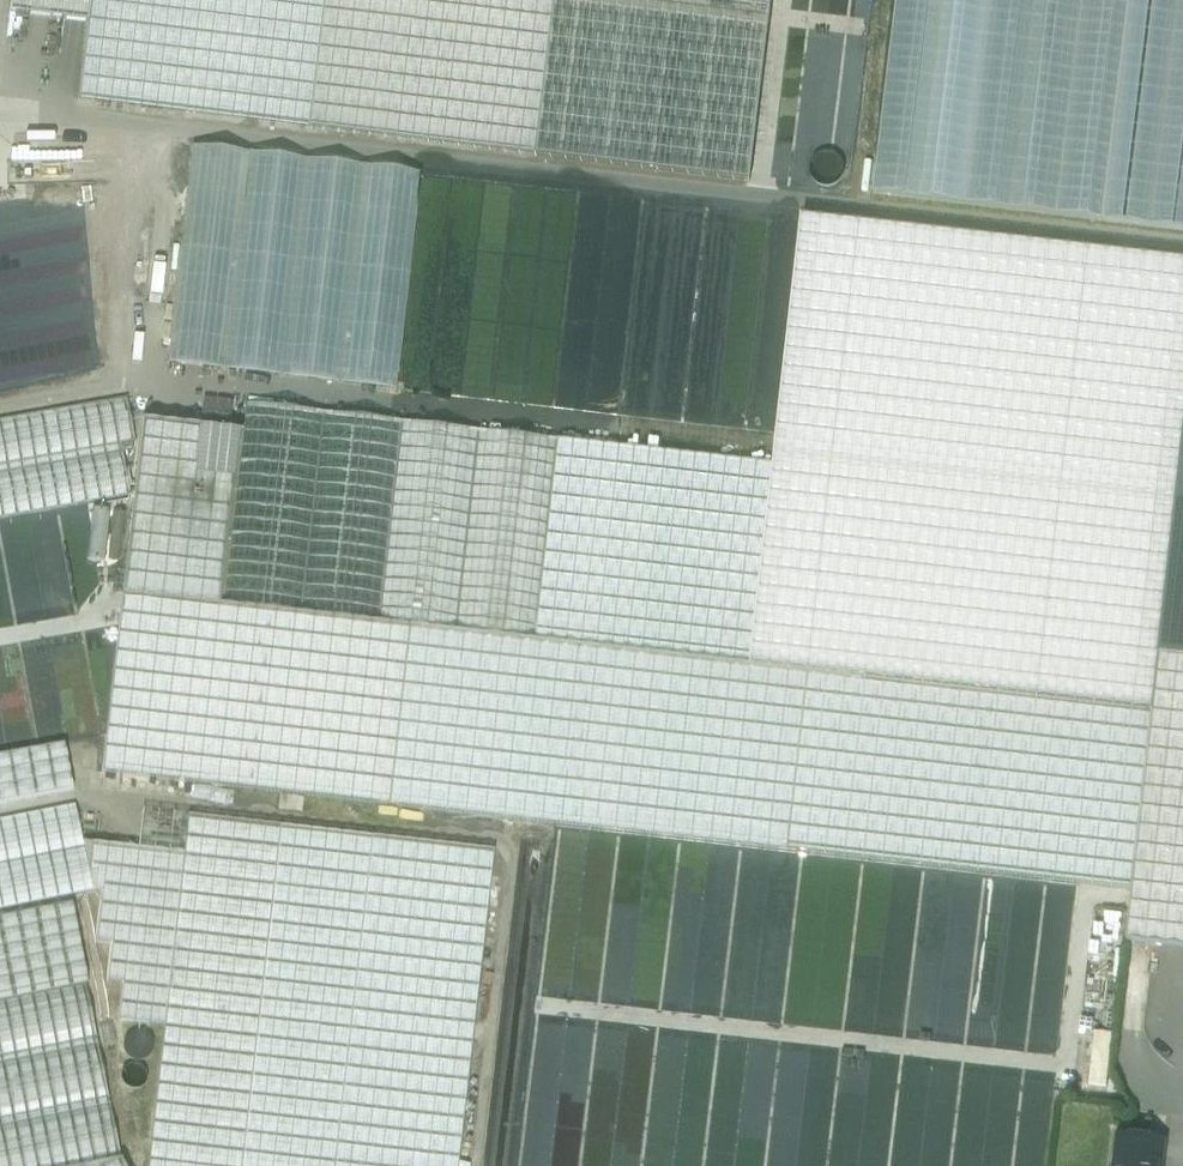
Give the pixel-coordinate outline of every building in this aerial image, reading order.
[(89,24),(92,0),(13,0),(12,15),(89,24)] [(89,24),(80,99),(753,177),(774,0),(92,0),(89,24)] [(873,193),(1182,231),(1182,0),(897,0),(873,193)] [(420,174),(192,148),(167,363),(395,390),(420,174)] [(0,198),(0,392),(44,385),(9,196),(0,198)] [(766,251),(772,216),(738,211),(729,270),(751,274),(754,249),(766,251)] [(86,299),(42,307),(53,364),(97,356),(86,299)] [(0,421),(0,520),(130,497),(121,450),(134,442),(126,398),(0,421)] [(480,431),(245,404),(242,432),(222,606),(409,627),(457,632),(480,431)] [(409,627),(222,606),(242,432),(142,421),(101,773),(388,806),(409,627)] [(558,440),(480,431),(457,632),(534,641),(558,440)] [(773,465),(558,440),(534,641),(750,666),(750,665),(773,465)] [(866,679),(873,623),(874,610),(897,613),(912,481),(793,467),(769,667),(809,672),(866,679)] [(1043,497),(927,484),(912,615),(1028,629),(1043,497)] [(1136,507),(1057,498),(1042,630),(1121,638),(1136,507)] [(866,679),(809,672),(789,852),(1131,891),(1159,656),(873,623),(866,679)] [(388,806),(789,852),(809,672),(769,667),(750,665),(750,666),(534,641),(457,632),(409,627),(388,806)] [(1159,656),(1131,891),(1126,942),(1182,949),(1182,658),(1159,656)] [(0,756),(0,804),(71,791),(63,745),(0,756)] [(0,818),(0,910),(92,892),(82,843),(75,804),(0,818)] [(187,816),(183,855),(82,843),(92,892),(101,893),(95,942),(111,944),(106,982),(122,984),(117,1022),(163,1027),(147,1165),(334,1165),(371,838),(187,816)] [(493,851),(371,838),(334,1165),(458,1165),(493,851)] [(0,917),(0,1165),(124,1165),(120,1159),(85,985),(88,985),(71,903),(0,917)] [(1119,1137),(1116,1165),(1159,1165),(1162,1143),(1119,1137)]
